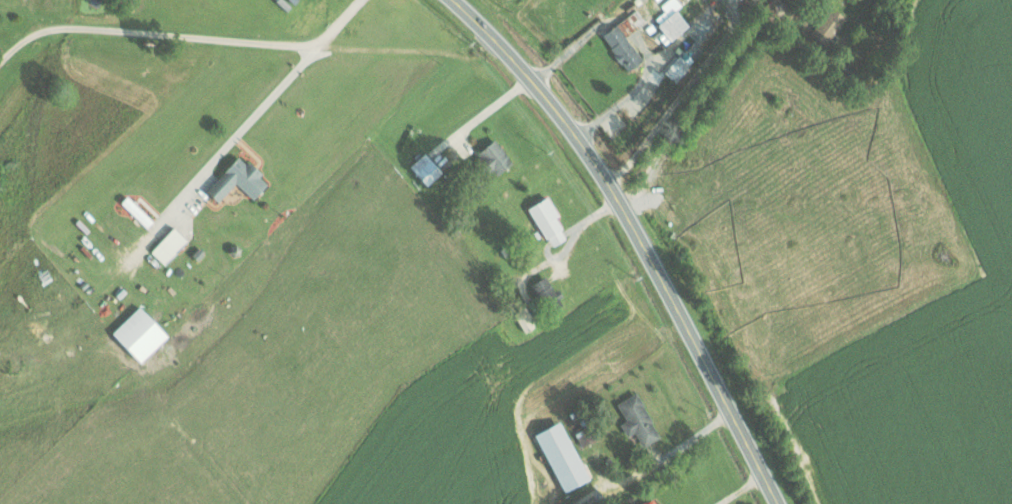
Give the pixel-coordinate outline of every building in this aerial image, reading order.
[(663,31),(656,36),(664,46),(690,25),(676,8),(657,24),(663,31)] [(627,36),(655,16),(650,9),(641,15),(637,10),(602,35),(628,71),(644,60),(627,36)] [(676,82),(704,50),(699,47),(722,20),(714,13),(682,49),(683,50),(664,72),(676,82)] [(512,164),(497,139),(479,151),(494,175),(512,164)] [(444,171),(425,152),(410,166),(428,186),(444,171)] [(236,183),(254,199),(270,182),(240,154),(207,190),(219,201),(236,183)] [(570,236),(547,197),(529,208),(552,247),(570,236)] [(151,251),(165,265),(189,239),(175,226),(151,251)] [(559,295),(548,275),(531,284),(543,304),(559,295)] [(169,336),(140,306),(112,332),(141,362),(169,336)] [(538,323),(527,308),(515,316),(526,332),(538,323)] [(618,403),(627,420),(621,423),(629,436),(635,432),(644,448),(663,437),(637,392),(618,403)] [(536,434),(563,493),(590,480),(563,421),(536,434)]
